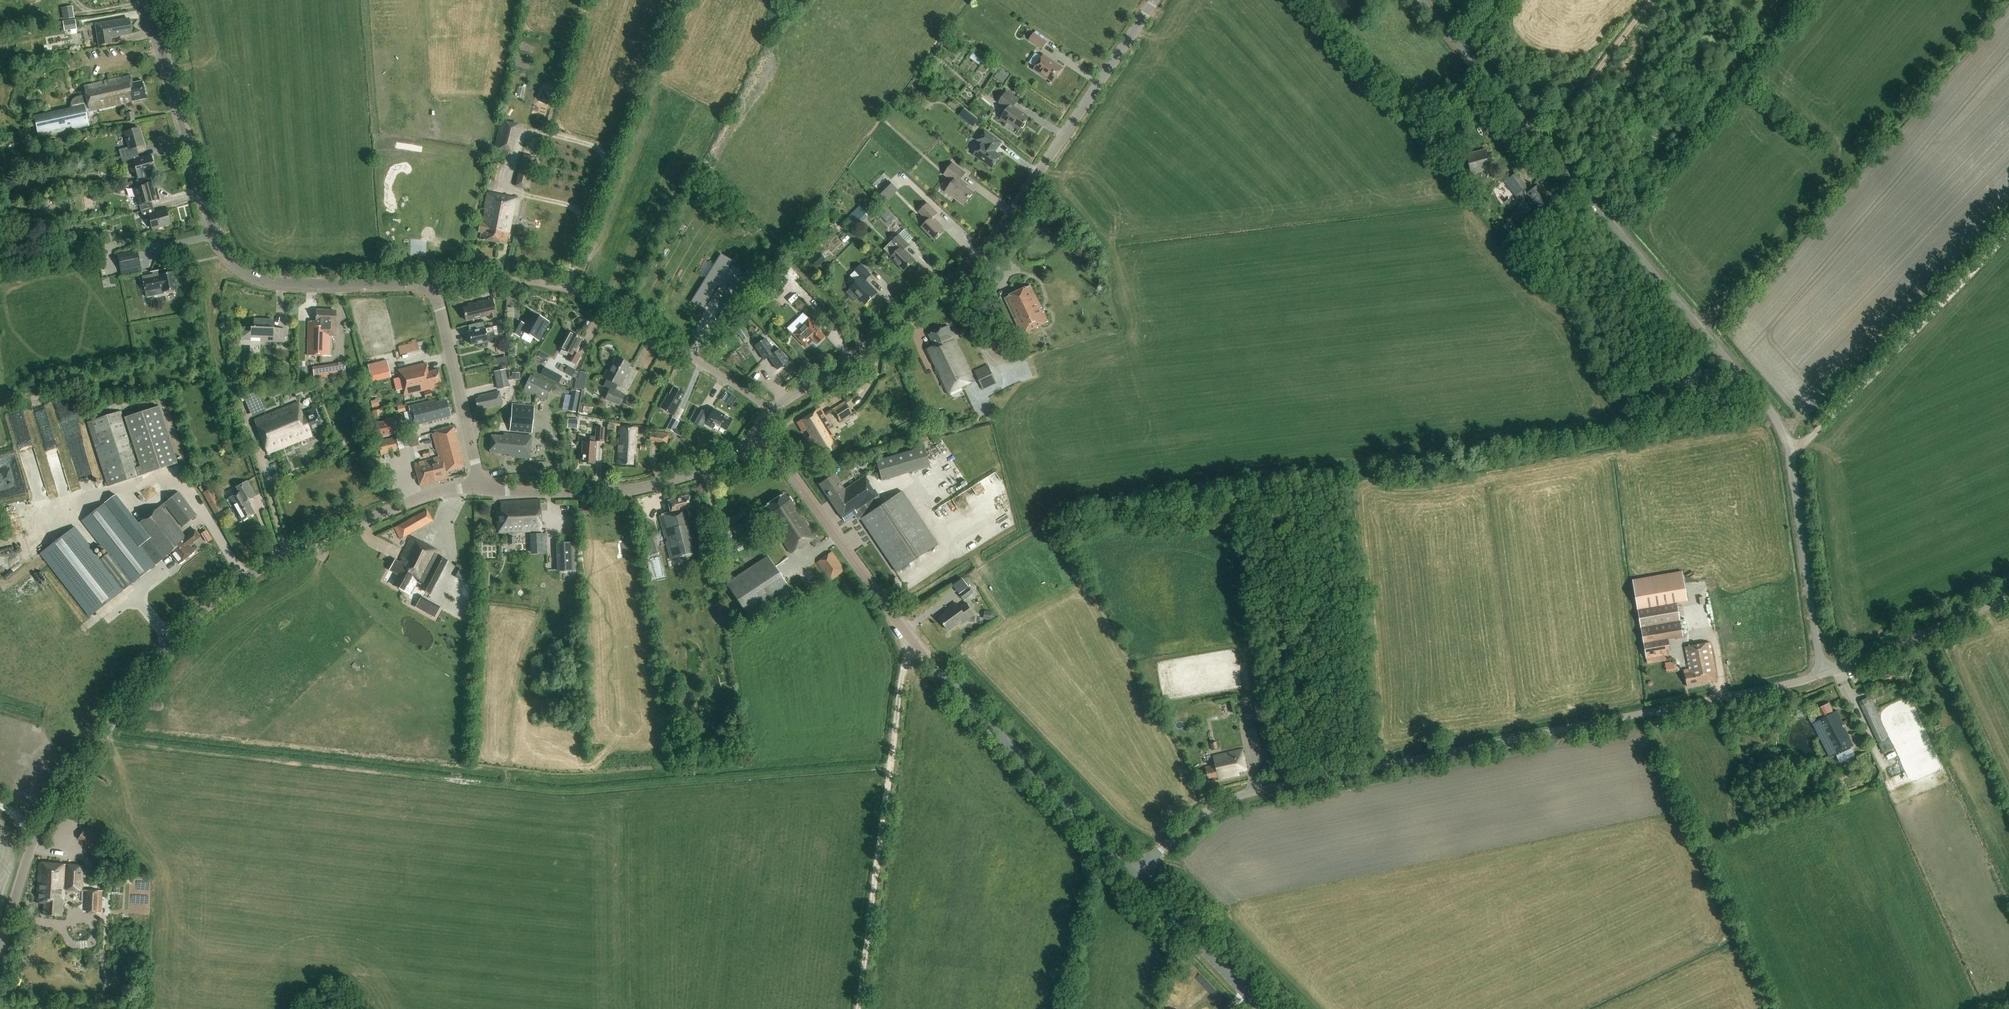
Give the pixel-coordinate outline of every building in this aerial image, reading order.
[(131,33),(128,18),(95,24),(98,44),(110,42),(110,37),(117,36),(117,35),(131,33)] [(76,29),(75,19),(63,21),(64,30),(76,29)] [(1028,41),(1041,50),(1046,44),(1032,35),(1028,41)] [(1063,67),(1043,54),(1033,70),(1053,83),(1063,67)] [(987,79),(994,68),(985,62),(978,72),(987,79)] [(1008,74),(999,68),(993,78),(1003,84),(1008,74)] [(83,87),(85,94),(77,96),(74,98),(71,101),(70,105),(70,107),(33,115),(38,137),(88,126),(86,112),(131,102),(131,101),(146,98),(142,81),(132,84),(131,77),(130,78),(130,76),(83,87)] [(1019,100),(1007,91),(998,103),(1007,109),(1000,120),(1007,125),(1008,123),(1019,131),(1029,117),(1014,107),(1019,100)] [(964,109),(959,116),(973,127),(979,120),(977,119),(967,111),(964,109)] [(127,122),(135,120),(133,111),(125,113),(127,122)] [(512,152),(519,124),(505,121),(505,123),(500,122),(494,147),(498,147),(498,149),(512,152)] [(120,157),(137,152),(136,148),(143,146),(138,128),(124,132),(129,147),(118,150),(120,157)] [(981,144),(973,155),(992,169),(1001,156),(996,152),(1002,143),(984,129),(976,140),(981,144)] [(1472,174),(1491,169),(1486,150),(1467,154),(1472,174)] [(137,152),(120,157),(123,167),(134,164),(138,179),(149,176),(147,171),(154,169),(150,156),(139,159),(137,152)] [(527,188),(530,189),(536,166),(532,166),(534,157),(523,154),(514,187),(526,190),(527,188)] [(963,208),(972,194),(962,187),(963,185),(959,182),(964,175),(951,165),(943,177),(952,184),(944,194),(963,208)] [(1512,176),(1510,173),(1505,176),(1508,179),(1504,182),(1514,195),(1517,200),(1530,190),(1526,186),(1516,173),(1512,176)] [(898,190),(889,181),(878,191),(876,193),(880,197),(882,195),(887,200),(898,190)] [(141,212),(153,209),(151,202),(158,200),(153,182),(140,186),(140,187),(135,189),(140,208),(131,211),(131,213),(141,210),(141,212)] [(1539,208),(1549,200),(1538,185),(1527,194),(1539,208)] [(487,193),(481,223),(480,223),(478,232),(482,233),(480,239),(506,244),(515,199),(487,193)] [(935,240),(944,231),(932,218),(937,213),(928,203),(919,212),(928,221),(922,227),(935,240)] [(1556,205),(1551,210),(1554,214),(1560,209),(1556,205)] [(868,216),(859,206),(850,215),(852,217),(849,220),(856,227),(868,216)] [(149,217),(152,228),(169,224),(166,210),(154,213),(153,209),(141,212),(143,218),(149,217)] [(909,245),(898,234),(883,248),(891,256),(905,270),(914,261),(904,250),(909,245)] [(119,271),(140,266),(136,250),(116,254),(119,271)] [(715,284),(718,286),(716,289),(727,296),(742,271),(731,264),(729,267),(727,266),(731,259),(719,252),(689,301),(701,308),(715,284)] [(814,270),(825,260),(818,253),(807,263),(814,270)] [(866,304),(877,293),(865,281),(871,275),(861,265),(855,271),(861,277),(850,288),(846,292),(854,301),(859,297),(866,304)] [(173,272),(166,274),(165,269),(152,271),(152,274),(142,276),(146,298),(164,294),(163,291),(176,289),(176,287),(177,287),(176,281),(174,282),(173,272)] [(773,298),(774,299),(788,282),(775,271),(764,284),(766,286),(763,289),(766,292),(761,298),(768,304),(773,298)] [(1009,296),(1004,298),(1022,334),(1048,322),(1030,285),(1026,288),(1026,287),(1009,295),(1009,296)] [(489,319),(495,317),(492,302),(482,305),(481,301),(467,304),(468,307),(462,308),(465,320),(485,316),(484,316),(488,315),(489,319)] [(331,356),(332,338),(332,337),(336,337),(337,322),(335,322),(336,310),(315,309),(316,321),(308,321),(307,355),(331,356)] [(522,323),(515,319),(508,331),(511,333),(511,335),(515,335),(519,337),(522,332),(538,341),(548,321),(529,311),(522,323)] [(786,328),(792,334),(805,348),(812,340),(816,344),(824,337),(818,331),(819,330),(802,313),(786,328)] [(253,319),(253,327),(241,327),(240,339),(250,340),(250,337),(260,338),(260,341),(283,342),(284,329),(271,328),(271,320),(253,319)] [(496,326),(492,327),(485,329),(484,328),(468,332),(471,345),(488,341),(487,341),(495,339),(494,335),(507,332),(505,319),(495,321),(496,326)] [(748,336),(742,326),(735,330),(742,340),(748,336)] [(947,394),(975,381),(948,326),(942,329),(942,328),(931,334),(929,335),(934,346),(926,350),(947,394)] [(960,336),(967,333),(964,327),(957,330),(960,336)] [(583,339),(569,332),(560,349),(569,354),(566,360),(575,364),(580,356),(575,353),(583,339)] [(399,344),(402,353),(421,348),(419,339),(399,344)] [(777,369),(788,362),(779,349),(774,353),(765,339),(754,346),(764,360),(769,357),(777,369)] [(494,365),(507,362),(507,356),(492,359),(494,365)] [(615,389),(617,385),(620,387),(624,379),(623,378),(630,364),(615,357),(611,365),(610,364),(603,377),(605,379),(603,385),(610,387),(605,398),(621,405),(625,394),(615,389)] [(345,374),(344,362),(312,367),(314,379),(345,374)] [(391,378),(388,366),(387,362),(368,367),(369,371),(372,383),(391,378)] [(397,391),(402,389),(404,396),(441,386),(437,369),(428,372),(426,363),(398,370),(399,377),(394,379),(397,391)] [(984,390),(996,383),(987,364),(974,371),(984,390)] [(563,373),(572,377),(575,370),(567,366),(563,373)] [(496,389),(508,387),(505,369),(493,371),(496,389)] [(576,387),(586,389),(589,371),(580,369),(576,387)] [(544,401),(552,385),(530,375),(522,391),(544,401)] [(683,393),(673,387),(668,395),(667,394),(659,408),(673,415),(680,401),(679,400),(683,393)] [(579,399),(581,392),(572,390),(568,410),(575,412),(578,399),(579,399)] [(483,409),(502,405),(499,391),(478,396),(479,399),(475,399),(477,409),(483,407),(483,409)] [(623,404),(632,407),(635,400),(626,396),(623,404)] [(435,400),(409,407),(413,426),(427,422),(427,421),(449,416),(445,401),(436,403),(435,400)] [(839,421),(852,413),(845,401),(832,409),(839,421)] [(322,427),(314,408),(302,413),(297,403),(254,421),(268,454),(311,436),(309,432),(322,427)] [(531,433),(534,406),(512,404),(509,431),(531,433)] [(107,487),(176,464),(158,407),(123,418),(120,411),(86,422),(107,487)] [(800,420),(796,422),(802,432),(807,430),(810,435),(805,438),(812,449),(816,446),(822,456),(835,448),(830,438),(833,437),(827,428),(831,426),(820,407),(816,409),(800,419),(800,420)] [(726,430),(732,420),(713,409),(709,416),(705,414),(705,413),(696,408),(689,421),(703,428),(705,424),(712,428),(714,424),(726,430)] [(569,426),(579,427),(579,418),(569,417),(569,426)] [(675,428),(679,421),(672,417),(666,428),(681,436),(683,432),(675,428)] [(377,438),(390,436),(397,434),(394,419),(374,423),(377,438)] [(618,422),(607,421),(607,429),(613,429),(613,425),(618,425),(618,422)] [(637,433),(637,427),(619,425),(617,463),(633,464),(633,452),(636,453),(636,438),(635,437),(635,433),(637,433)] [(595,426),(594,435),(591,435),(591,441),(584,441),(582,461),(595,462),(596,440),(602,441),(603,427),(595,426)] [(446,472),(464,466),(453,428),(431,434),(438,457),(413,464),(419,486),(448,478),(446,472)] [(666,432),(651,430),(649,440),(664,443),(667,444),(669,433),(666,432)] [(529,458),(531,436),(503,434),(503,436),(491,435),(489,452),(508,454),(508,456),(529,458)] [(406,436),(398,438),(401,447),(409,445),(406,436)] [(394,437),(378,440),(377,440),(380,456),(391,454),(391,453),(397,451),(394,437)] [(881,481),(929,466),(923,446),(875,461),(881,481)] [(55,477),(68,473),(66,467),(53,471),(55,477)] [(844,490),(842,488),(833,474),(819,484),(844,521),(856,513),(896,572),(937,544),(901,491),(883,503),(864,476),(844,490)] [(247,481),(238,486),(241,492),(226,500),(231,507),(232,506),(237,514),(238,514),(242,521),(255,513),(248,501),(248,500),(255,496),(247,481)] [(210,488),(202,493),(214,514),(222,510),(210,488)] [(201,536),(195,529),(185,536),(164,509),(166,507),(182,527),(197,515),(178,491),(137,524),(115,495),(112,497),(81,521),(106,553),(99,559),(74,528),(40,554),(89,617),(123,591),(123,590),(131,584),(131,585),(170,554),(178,565),(195,551),(190,545),(201,536)] [(767,518),(774,529),(782,541),(791,554),(810,541),(814,547),(820,542),(789,495),(786,497),(783,494),(764,507),(765,511),(757,517),(760,523),(767,518)] [(681,556),(682,560),(701,555),(689,508),(691,507),(688,496),(668,501),(671,513),(658,516),(670,559),(681,556)] [(498,534),(514,533),(540,531),(538,500),(500,503),(501,511),(497,512),(498,534)] [(393,528),(399,538),(433,521),(427,510),(393,528)] [(751,524),(747,517),(730,527),(735,535),(751,524)] [(532,533),(533,553),(549,552),(548,532),(532,533)] [(654,532),(645,534),(650,555),(659,552),(654,532)] [(440,554),(411,538),(398,562),(395,560),(389,570),(398,575),(392,585),(410,594),(416,583),(421,586),(419,589),(430,595),(449,560),(439,556),(440,554)] [(556,544),(558,571),(573,570),(572,543),(556,544)] [(829,581),(844,570),(831,551),(815,563),(829,581)] [(789,589),(767,556),(726,584),(748,617),(789,589)] [(473,581),(477,572),(461,566),(457,575),(473,581)] [(1632,578),(1637,608),(1686,600),(1681,570),(1632,578)] [(964,601),(973,593),(969,587),(959,594),(964,601)] [(423,594),(417,605),(437,617),(443,606),(423,594)] [(961,624),(974,615),(966,603),(959,608),(956,604),(944,612),(946,614),(939,618),(948,630),(960,622),(961,624)] [(1682,636),(1676,604),(1637,611),(1647,665),(1671,660),(1667,639),(1682,636)] [(1684,647),(1685,653),(1689,670),(1684,671),(1687,686),(1709,682),(1708,680),(1717,679),(1709,642),(1684,647)] [(1889,738),(1871,699),(1861,704),(1879,743),(1889,738)] [(1254,703),(1258,721),(1267,719),(1263,701),(1254,703)] [(1829,703),(1817,709),(1822,718),(1812,723),(1829,758),(1853,746),(1843,725),(1837,710),(1833,712),(1829,703)] [(1271,742),(1267,724),(1247,729),(1252,748),(1267,745),(1266,743),(1271,742)] [(1889,740),(1879,745),(1882,753),(1893,748),(1889,740)] [(1238,772),(1246,770),(1242,751),(1213,757),(1215,765),(1205,767),(1207,778),(1213,776),(1214,781),(1239,775),(1238,772)] [(83,890),(84,866),(40,863),(37,902),(45,902),(44,915),(61,916),(62,898),(64,898),(64,889),(83,890)] [(98,914),(100,891),(89,891),(87,913),(98,914)] [(107,994),(95,993),(94,1002),(93,1004),(95,1004),(106,1005),(107,994)]
